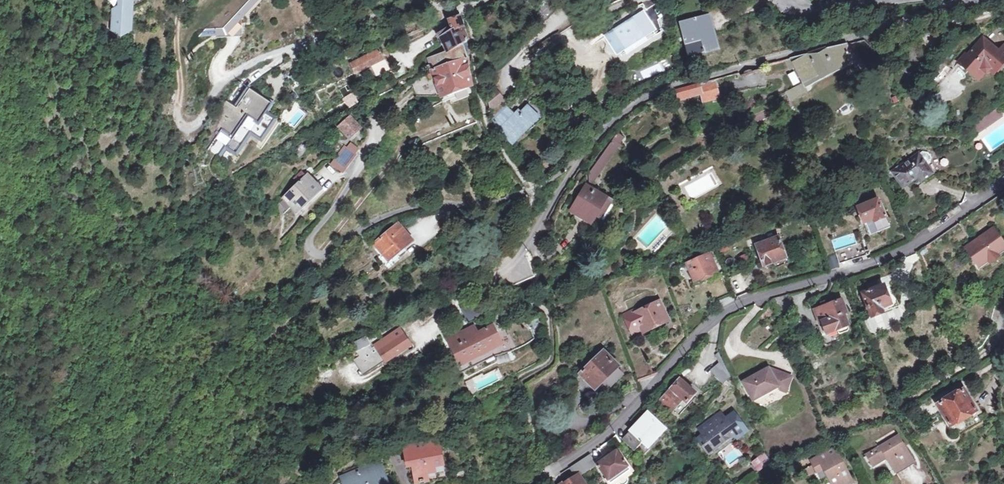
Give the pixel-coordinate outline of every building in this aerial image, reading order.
[(118,6),(112,10),(111,30),(116,33),(121,31),(126,34),(129,32),(129,27),(133,21),(130,20),(133,14),(130,12),(134,7),(131,5),(131,0),(119,0),(118,6)] [(256,0),(234,0),(203,33),(226,33),(256,0)] [(652,29),(642,13),(634,18),(638,23),(636,25),(632,19),(605,36),(616,53),(652,29)] [(714,37),(715,36),(710,14),(679,22),(688,56),(717,49),(714,37)] [(437,87),(440,97),(472,85),(470,75),(469,57),(468,40),(460,17),(450,19),(452,25),(439,34),(448,52),(430,58),(432,69),(427,72),(430,80),(413,87),(417,96),(437,87)] [(998,51),(983,38),(967,55),(965,54),(958,63),(959,63),(956,66),(962,72),(965,69),(974,78),(981,70),(985,74),(989,69),(994,73),(1003,61),(1003,57),(998,51)] [(798,57),(790,59),(794,66),(803,83),(834,67),(851,60),(846,45),(829,49),(823,51),(815,53),(807,55),(801,56),(798,57)] [(379,50),(366,57),(371,66),(384,59),(380,52),(379,50)] [(371,66),(366,57),(352,64),(356,73),(371,66)] [(384,59),(371,66),(377,75),(389,69),(384,59)] [(794,66),(790,59),(784,61),(789,70),(794,66)] [(981,70),(974,78),(978,82),(985,74),(981,70)] [(762,72),(728,78),(731,92),(765,86),(762,72)] [(675,99),(678,99),(678,100),(702,93),(704,102),(720,97),(715,79),(676,90),(677,94),(674,95),(675,99)] [(377,91),(383,88),(379,80),(373,83),(377,91)] [(808,91),(803,83),(786,91),(790,99),(808,91)] [(437,87),(417,96),(417,97),(440,97),(437,87)] [(218,157),(225,147),(236,154),(250,133),(261,140),(274,120),(265,114),(271,104),(249,89),(235,109),(226,102),(218,114),(228,121),(221,132),(208,151),(218,157)] [(490,111),(504,100),(497,91),(487,98),(488,104),(490,111)] [(350,107),(358,102),(353,94),(345,99),(350,107)] [(500,131),(512,144),(538,116),(529,107),(521,115),(519,112),(515,116),(505,106),(493,118),(498,128),(500,131)] [(998,107),(974,124),(980,132),(1003,115),(998,107)] [(350,135),(359,128),(349,115),(340,122),(350,135)] [(618,137),(614,143),(620,147),(624,141),(618,137)] [(414,149),(420,146),(417,138),(410,141),(414,149)] [(590,176),(592,189),(620,147),(614,143),(613,142),(590,176)] [(350,143),(346,148),(355,154),(359,149),(354,146),(350,143)] [(355,154),(346,148),(344,146),(332,163),(344,171),(355,154)] [(919,178),(922,183),(933,174),(920,156),(895,174),(897,178),(905,189),(919,178)] [(284,196),(285,197),(293,206),(297,210),(320,189),(303,170),(295,177),(300,182),(284,196)] [(607,198),(592,189),(588,186),(573,210),(592,223),(597,215),(606,199),(607,198)] [(293,206),(285,197),(280,202),(289,210),(293,206)] [(606,199),(597,215),(602,218),(611,202),(606,199)] [(889,229),(886,220),(885,218),(887,217),(884,209),(882,210),(879,201),(878,199),(858,207),(865,228),(868,236),(889,229)] [(383,253),(390,260),(408,245),(414,240),(399,224),(375,244),(383,253)] [(999,257),(997,254),(1003,249),(1003,245),(992,228),(964,248),(978,267),(987,261),(989,264),(999,257)] [(772,260),(783,255),(785,254),(778,237),(756,246),(763,266),(773,262),(772,260)] [(862,243),(835,253),(839,266),(866,256),(862,243)] [(696,286),(711,279),(708,274),(716,271),(708,254),(686,264),(696,286)] [(742,266),(750,262),(746,254),(738,258),(742,266)] [(772,260),(773,262),(774,266),(786,261),(783,255),(772,260)] [(718,276),(716,271),(708,274),(711,279),(718,276)] [(728,293),(722,280),(708,287),(714,300),(728,293)] [(891,285),(885,287),(884,285),(862,293),(871,317),(899,306),(891,285)] [(793,309),(789,294),(771,300),(776,314),(790,310),(793,309)] [(829,305),(828,300),(822,303),(823,307),(814,310),(819,323),(821,322),(823,326),(818,327),(825,347),(841,342),(838,333),(841,334),(847,332),(847,330),(846,326),(847,326),(843,314),(846,313),(841,300),(837,301),(829,305)] [(658,302),(635,314),(643,330),(666,319),(658,302)] [(529,325),(544,320),(543,315),(543,312),(527,318),(529,325)] [(450,342),(460,361),(500,340),(493,325),(483,330),(479,323),(449,339),(450,342)] [(387,366),(411,350),(400,331),(355,360),(364,375),(384,362),(387,366)] [(359,350),(369,344),(365,338),(355,344),(359,350)] [(608,387),(623,373),(622,371),(603,351),(581,373),(595,387),(602,381),(608,387)] [(722,363),(711,371),(721,386),(732,379),(722,363)] [(639,366),(633,374),(643,383),(649,375),(639,366)] [(780,390),(786,392),(791,376),(769,368),(743,382),(753,400),(778,387),(780,390)] [(667,412),(670,409),(671,411),(681,400),(685,403),(694,393),(674,374),(664,386),(669,392),(661,401),(666,406),(664,409),(667,412)] [(955,425),(961,422),(961,419),(976,411),(970,401),(963,390),(937,405),(950,426),(953,424),(955,425)] [(645,445),(661,427),(647,413),(622,439),(634,451),(642,442),(645,445)] [(719,414),(714,417),(720,425),(725,422),(719,414)] [(732,431),(725,422),(720,425),(714,417),(698,428),(704,437),(699,441),(702,444),(701,445),(704,448),(706,450),(719,441),(720,442),(727,437),(726,436),(732,431)] [(879,445),(870,450),(876,460),(884,455),(893,469),(911,458),(892,428),(875,438),(879,445)] [(385,452),(403,447),(401,436),(381,443),(385,452)] [(436,441),(403,447),(407,465),(412,464),(415,482),(428,480),(426,473),(434,472),(433,466),(444,464),(441,450),(439,451),(436,441)] [(811,463),(814,469),(815,471),(821,467),(830,483),(843,483),(850,480),(832,447),(815,456),(817,460),(811,463)] [(604,477),(609,483),(629,469),(616,450),(596,464),(590,454),(582,459),(590,471),(597,466),(604,477)] [(876,460),(870,450),(865,453),(870,463),(876,460)] [(764,454),(752,463),(758,470),(770,461),(764,454)] [(583,474),(590,471),(582,459),(580,461),(569,468),(574,476),(581,471),(583,474)] [(387,482),(379,461),(343,475),(347,483),(382,483),(387,482)] [(814,469),(811,463),(802,468),(805,474),(814,469)]
